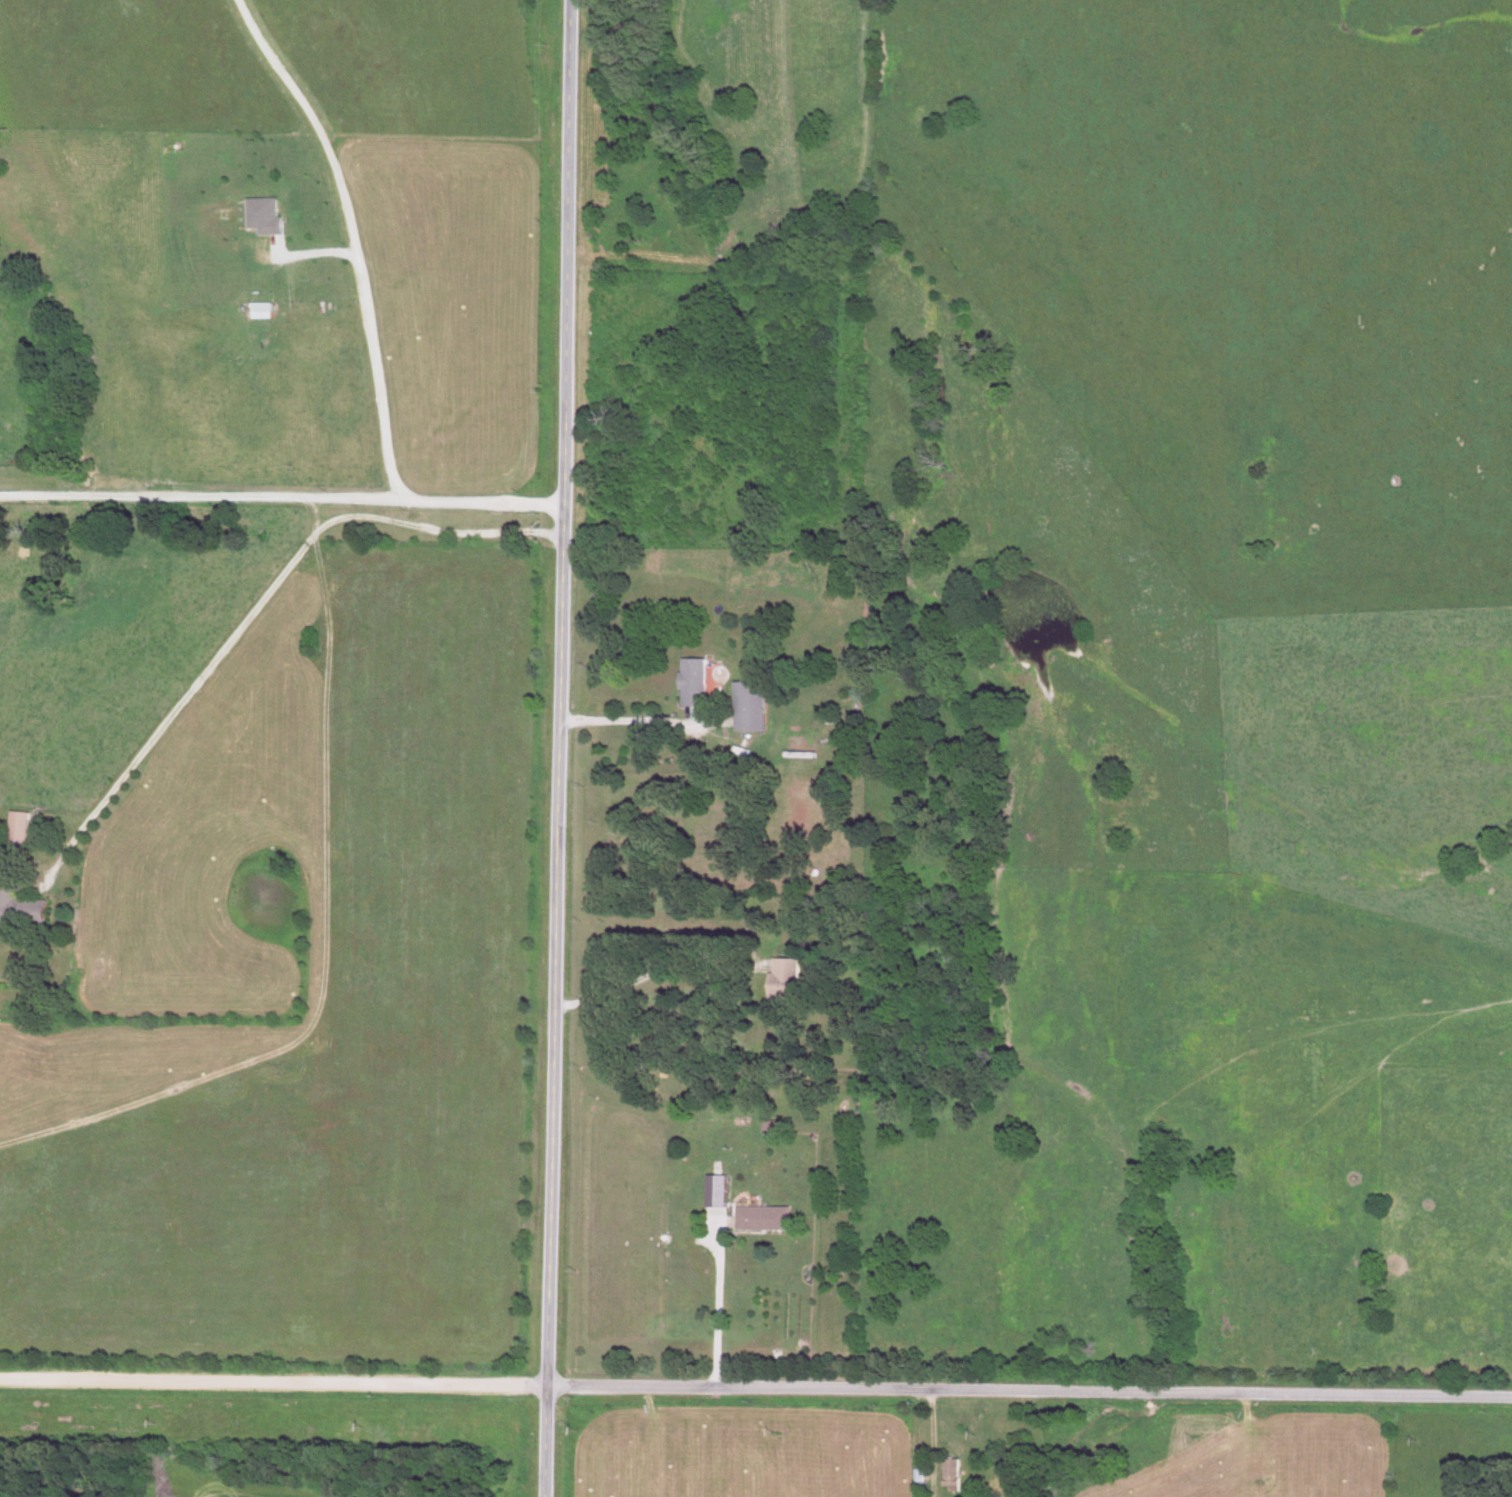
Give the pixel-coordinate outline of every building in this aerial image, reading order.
[(273,218),(272,199),(242,200),(243,229),(254,229),(254,236),(278,235),(277,218),(273,218)] [(676,707),(702,707),(702,659),(676,659),(676,707)] [(761,682),(731,682),(731,733),(761,733),(761,682)] [(27,846),(27,812),(7,812),(7,846),(27,846)] [(792,985),(792,959),(765,959),(765,985),(792,985)] [(787,1232),(787,1207),(732,1207),(732,1232),(787,1232)] [(957,1460),(940,1460),(940,1492),(957,1492),(957,1460)] [(922,1470),(913,1470),(913,1496),(922,1496),(922,1470)]
